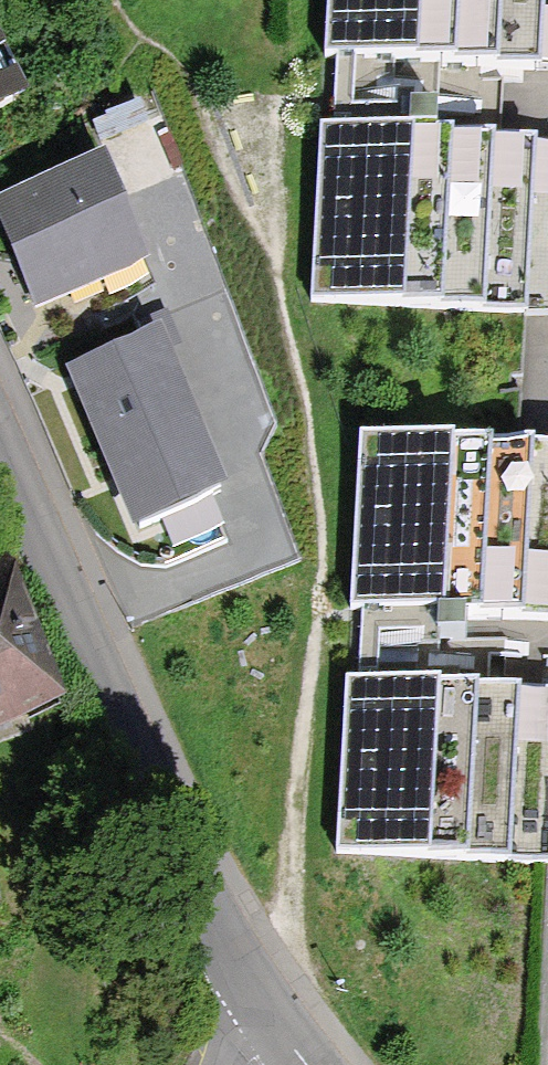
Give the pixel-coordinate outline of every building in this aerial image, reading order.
[(329,52),(547,69),(547,0),(334,0),(329,52)] [(12,102),(0,78),(0,108),(12,102)] [(326,118),(310,298),(547,318),(547,137),(326,118)] [(33,311),(138,272),(93,149),(0,184),(0,221),(33,311)] [(56,374),(93,471),(193,433),(155,336),(56,374)] [(353,446),(346,614),(547,623),(547,455),(353,446)] [(206,519),(175,553),(199,575),(230,541),(206,519)] [(40,681),(0,612),(0,704),(40,681)] [(403,686),(392,851),(547,862),(547,696),(403,686)]
